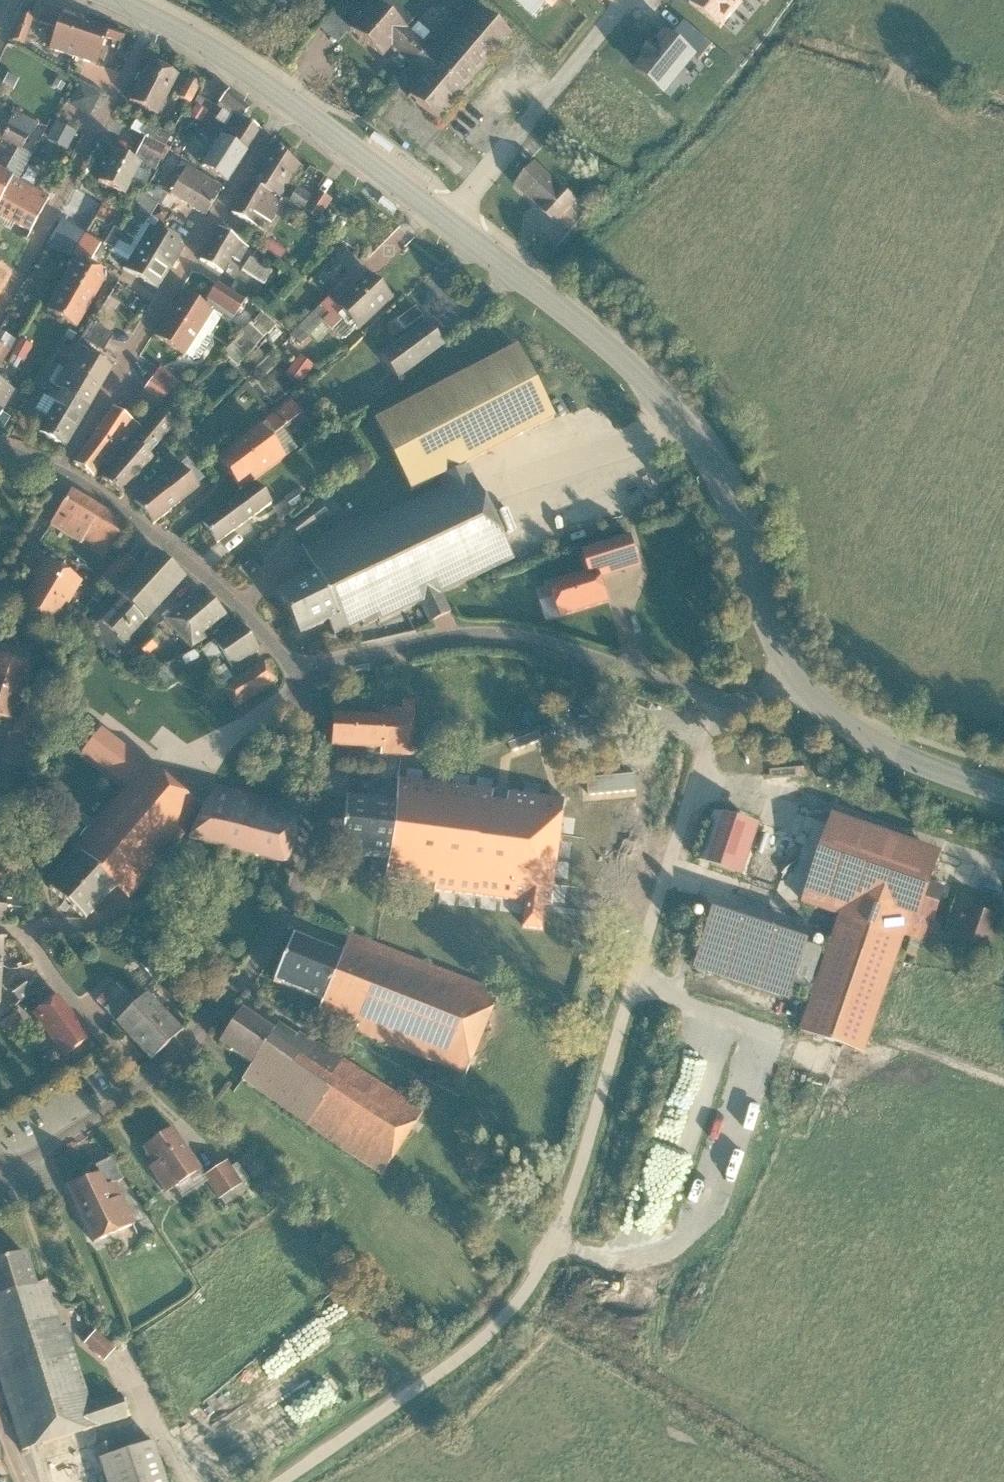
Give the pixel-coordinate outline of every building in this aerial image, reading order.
[(442,4),(454,14),(465,0),(446,0),(442,4)] [(692,5),(723,30),(747,0),(695,0),(692,5)] [(429,47),(376,1),(351,30),(387,62),(395,52),(412,67),(429,47)] [(96,22),(45,9),(40,26),(58,30),(53,48),(87,57),(96,22)] [(445,124),(523,36),(493,9),(446,61),(429,47),(412,67),(429,83),(415,98),(445,124)] [(23,13),(15,39),(27,43),(35,16),(23,13)] [(135,33),(96,22),(87,57),(109,64),(117,42),(130,47),(135,33)] [(674,40),(694,54),(700,59),(711,45),(685,25),(674,40)] [(667,92),(694,54),(674,40),(666,34),(639,72),(667,92)] [(162,112),(182,75),(154,61),(134,98),(162,112)] [(81,83),(71,102),(91,112),(101,94),(81,83)] [(37,124),(17,114),(4,141),(25,151),(37,124)] [(263,130),(242,116),(227,141),(248,154),(263,130)] [(82,135),(63,123),(52,141),(71,152),(82,135)] [(248,154),(227,141),(211,167),(233,179),(248,154)] [(306,165),(274,147),(255,180),(286,199),(306,165)] [(125,193),(139,160),(111,149),(97,181),(125,193)] [(539,163),(516,188),(557,224),(579,199),(539,163)] [(0,168),(0,211),(18,178),(0,168)] [(222,186),(190,168),(173,199),(205,217),(222,186)] [(33,229),(51,196),(18,178),(0,211),(33,229)] [(255,180),(235,212),(266,231),(286,199),(255,180)] [(303,211),(312,198),(298,188),(289,201),(303,211)] [(592,189),(583,199),(593,207),(601,197),(592,189)] [(163,209),(142,194),(125,217),(133,223),(127,231),(140,240),(163,209)] [(64,247),(74,232),(63,225),(54,240),(64,247)] [(186,248),(152,229),(141,246),(174,267),(186,248)] [(252,248),(223,230),(205,258),(227,271),(236,257),(243,261),(252,248)] [(100,244),(85,237),(75,259),(90,266),(100,244)] [(141,246),(126,271),(159,291),(174,267),(141,246)] [(13,257),(0,250),(0,284),(13,257)] [(111,280),(75,259),(45,309),(82,331),(111,280)] [(273,269),(256,259),(248,273),(265,283),(273,269)] [(400,300),(377,275),(341,308),(343,311),(334,320),(329,324),(345,340),(359,327),(364,333),(400,300)] [(249,302),(225,287),(215,302),(239,317),(249,302)] [(222,316),(188,293),(156,340),(190,363),(222,316)] [(334,320),(323,308),(293,335),(304,347),(329,324),(334,320)] [(421,319),(413,308),(392,324),(399,334),(421,319)] [(448,339),(432,321),(385,362),(402,380),(448,339)] [(117,337),(94,325),(86,340),(109,352),(117,337)] [(7,365),(19,372),(34,344),(21,337),(7,365)] [(0,346),(0,367),(9,351),(0,346)] [(117,371),(83,349),(61,387),(95,406),(117,371)] [(525,349),(379,424),(414,492),(444,477),(471,463),(560,418),(525,349)] [(315,368),(302,358),(290,374),(302,383),(315,368)] [(141,394),(162,408),(182,379),(162,365),(141,394)] [(0,381),(0,402),(8,405),(15,386),(0,381)] [(63,406),(44,440),(69,453),(95,406),(61,387),(54,400),(63,406)] [(0,402),(0,424),(10,428),(18,410),(8,405),(0,402)] [(304,416),(293,402),(269,419),(280,434),(304,416)] [(135,426),(115,411),(76,466),(96,481),(135,426)] [(175,426),(166,417),(141,444),(151,453),(175,426)] [(285,460),(262,428),(216,460),(240,492),(285,460)] [(189,450),(180,441),(161,461),(170,470),(189,450)] [(151,453),(141,444),(112,479),(128,493),(157,458),(151,453)] [(306,544),(321,576),(343,618),(336,622),(342,634),(368,620),(372,628),(424,602),(434,622),(455,611),(446,593),(518,557),(471,463),(444,477),(449,486),(380,521),(375,510),(306,544)] [(202,491),(181,467),(139,503),(160,527),(202,491)] [(275,503),(261,482),(205,520),(219,541),(254,516),(275,503)] [(305,509),(294,491),(275,503),(254,516),(265,534),(305,509)] [(131,528),(75,493),(53,529),(81,546),(87,537),(95,543),(90,552),(109,563),(131,528)] [(624,537),(599,544),(605,566),(630,559),(624,537)] [(102,575),(116,590),(140,567),(126,552),(102,575)] [(191,581),(166,555),(87,630),(120,664),(133,653),(125,644),(191,581)] [(85,590),(46,567),(20,611),(58,634),(85,590)] [(606,570),(557,585),(566,618),(616,603),(606,570)] [(321,576),(280,597),(301,639),(336,622),(343,618),(321,576)] [(549,618),(561,614),(552,585),(540,589),(549,618)] [(232,615),(211,594),(180,626),(202,647),(232,615)] [(265,649),(248,622),(175,668),(186,685),(222,662),(228,672),(265,649)] [(0,648),(0,713),(15,717),(32,657),(0,648)] [(275,686),(263,666),(223,691),(236,711),(275,686)] [(333,714),(332,747),(382,750),(381,758),(417,759),(419,710),(384,708),(383,717),(333,714)] [(149,768),(104,732),(86,754),(131,790),(149,768)] [(80,856),(47,894),(83,925),(116,887),(128,897),(204,809),(153,764),(149,768),(131,790),(76,853),(80,856)] [(404,805),(356,799),(348,858),(401,865),(398,886),(566,908),(580,803),(407,780),(404,805)] [(301,811),(220,788),(197,839),(291,864),(301,811)] [(956,850),(836,806),(798,909),(840,925),(831,950),(823,947),(824,942),(726,906),(703,966),(790,998),(797,979),(829,991),(814,1030),(868,1050),(911,935),(935,943),(954,893),(942,889),(956,850)] [(710,863),(756,879),(774,829),(727,813),(710,863)] [(995,953),(1003,930),(1003,916),(984,908),(970,943),(995,953)] [(301,936),(281,987),(331,1006),(328,1014),(365,1029),(361,1038),(474,1082),(509,994),(353,933),(345,953),(301,936)] [(9,943),(0,942),(0,973),(7,974),(9,943)] [(116,1018),(134,1001),(116,981),(98,998),(116,1018)] [(114,1022),(156,1064),(187,1034),(144,992),(114,1022)] [(59,999),(37,1016),(70,1059),(92,1042),(59,999)] [(259,1070),(250,1082),(387,1176),(427,1118),(288,1022),(281,1031),(251,1009),(225,1046),(259,1070)] [(205,1169),(179,1130),(149,1150),(161,1168),(155,1172),(169,1193),(205,1169)] [(82,1191),(110,1245),(143,1228),(122,1187),(131,1182),(119,1157),(100,1167),(106,1179),(82,1191)] [(245,1190),(228,1167),(207,1181),(224,1205),(245,1190)] [(0,1266),(0,1362),(27,1449),(132,1417),(127,1401),(92,1412),(53,1284),(48,1286),(38,1254),(0,1266)] [(100,1334),(88,1348),(107,1364),(119,1350),(100,1334)] [(104,1462),(111,1481),(177,1481),(163,1442),(104,1462)]
